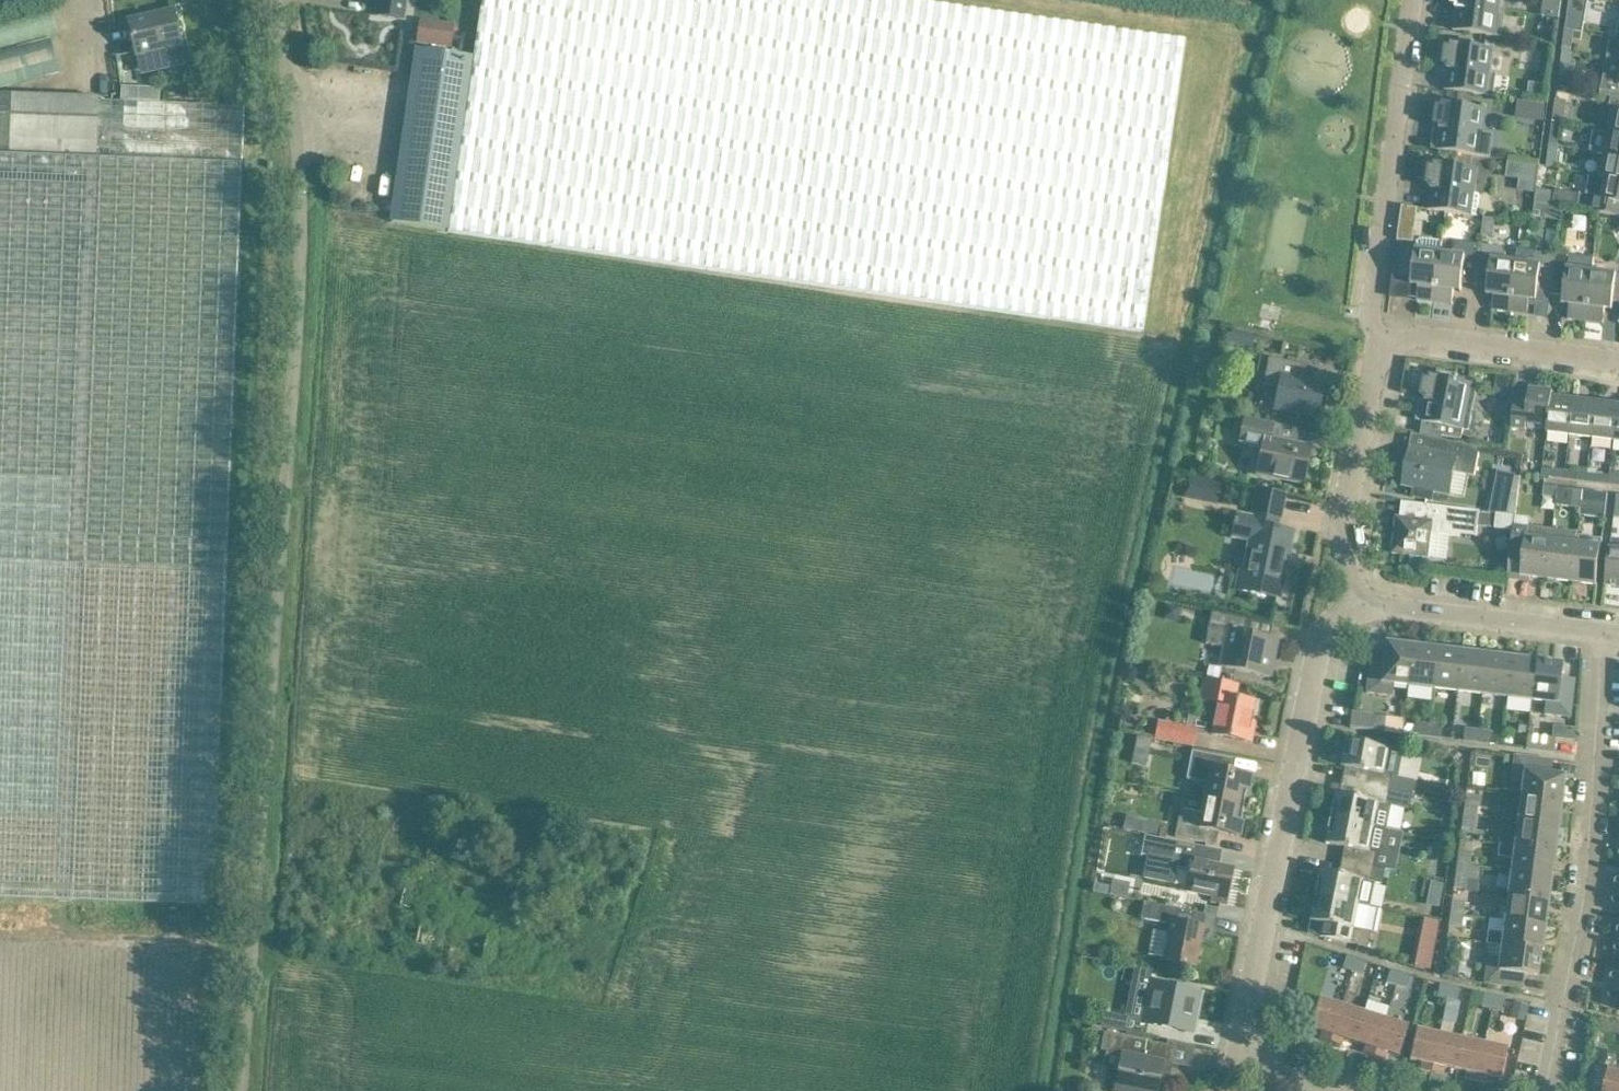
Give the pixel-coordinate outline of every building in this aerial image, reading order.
[(376,17),(404,21),(407,0),(378,0),(376,17)] [(417,49),(391,222),(1142,332),(1185,41),(903,0),(482,0),(473,57),(417,49)] [(1451,5),(1457,6),(1454,30),(1502,37),(1505,15),(1501,15),(1502,0),(1452,0),(1451,5)] [(51,6),(0,20),(0,51),(59,36),(51,6)] [(173,10),(128,20),(136,57),(137,56),(139,65),(157,61),(158,69),(186,63),(182,46),(173,10)] [(1568,17),(1566,30),(1583,33),(1585,20),(1568,17)] [(452,47),(454,24),(419,21),(416,43),(452,47)] [(1581,41),(1583,33),(1566,30),(1563,52),(1571,53),(1573,40),(1581,41)] [(1617,40),(1612,38),(1607,61),(1618,63),(1618,40),(1617,40)] [(1446,46),(1443,65),(1448,66),(1445,90),(1493,97),(1496,75),(1492,74),(1495,49),(1490,49),(1472,46),(1472,41),(1460,39),(1459,45),(1452,43),(1451,47),(1446,46)] [(50,40),(0,53),(0,90),(59,75),(50,40)] [(1607,61),(1600,95),(1602,96),(1618,99),(1618,63),(1607,61)] [(1558,86),(1576,89),(1578,80),(1560,77),(1558,86)] [(214,906),(244,106),(98,101),(98,98),(82,98),(0,95),(0,898),(214,906)] [(1595,130),(1610,133),(1618,135),(1618,99),(1602,96),(1595,130)] [(1556,100),(1553,122),(1564,123),(1567,101),(1556,100)] [(1438,106),(1435,125),(1440,126),(1437,150),(1485,156),(1488,135),(1484,134),(1487,109),(1481,109),(1443,103),(1443,107),(1438,106)] [(1591,152),(1606,155),(1618,158),(1618,135),(1610,133),(1595,130),(1591,152)] [(1552,131),(1550,144),(1559,145),(1561,132),(1552,131)] [(1556,168),(1559,145),(1550,144),(1547,166),(1556,168)] [(1606,155),(1601,178),(1606,179),(1606,178),(1618,181),(1618,158),(1606,155)] [(1429,166),(1427,185),(1432,185),(1429,210),(1477,217),(1480,195),(1470,193),(1473,168),(1435,163),(1435,167),(1429,166)] [(1606,178),(1606,179),(1601,178),(1591,175),(1586,196),(1581,195),(1578,209),(1594,212),(1618,217),(1618,181),(1606,178)] [(1551,206),(1553,193),(1537,190),(1535,204),(1551,206)] [(1418,209),(1403,207),(1398,241),(1414,243),(1418,209)] [(1403,249),(1399,284),(1419,287),(1417,300),(1435,302),(1441,253),(1443,241),(1422,238),(1418,242),(1417,250),(1403,249)] [(1478,258),(1479,258),(1480,245),(1463,243),(1452,251),(1452,254),(1441,253),(1435,302),(1452,305),(1454,291),(1461,292),(1462,284),(1475,285),(1478,258)] [(1510,312),(1517,262),(1506,261),(1507,254),(1502,247),(1480,245),(1479,258),(1478,258),(1475,285),(1488,287),(1487,295),(1495,295),(1493,310),(1510,312)] [(1517,262),(1510,312),(1528,314),(1530,299),(1537,300),(1538,293),(1551,294),(1556,254),(1518,249),(1517,262)] [(1594,259),(1556,254),(1551,294),(1564,296),(1563,304),(1570,305),(1568,319),(1586,321),(1592,272),(1593,272),(1594,259)] [(1593,272),(1592,272),(1586,321),(1604,323),(1605,309),(1613,310),(1613,302),(1618,303),(1618,275),(1593,272)] [(1324,385),(1304,381),(1307,365),(1268,357),(1263,385),(1278,388),(1274,408),(1317,417),(1324,385)] [(1425,379),(1422,396),(1426,397),(1422,422),(1442,426),(1441,435),(1462,440),(1464,430),(1469,431),(1474,409),(1464,408),(1469,383),(1457,380),(1458,375),(1438,371),(1437,377),(1431,375),(1430,380),(1425,379)] [(1552,397),(1553,397),(1554,392),(1530,389),(1529,397),(1516,395),(1512,428),(1526,430),(1527,425),(1548,427),(1549,428),(1552,397)] [(1574,400),(1553,397),(1552,397),(1549,428),(1548,427),(1548,433),(1570,435),(1574,400)] [(1593,438),(1596,403),(1574,400),(1570,435),(1593,438)] [(1615,440),(1618,405),(1596,403),(1593,438),(1615,440)] [(1256,475),(1303,485),(1311,448),(1270,439),(1273,424),(1244,418),(1239,443),(1261,448),(1256,475)] [(1409,459),(1404,486),(1414,488),(1412,498),(1434,502),(1435,492),(1450,495),(1454,471),(1475,476),(1481,447),(1427,437),(1422,461),(1409,459)] [(1547,482),(1548,462),(1534,461),(1533,481),(1547,482)] [(1516,473),(1498,470),(1495,485),(1513,488),(1516,473)] [(1565,480),(1566,471),(1553,470),(1552,478),(1565,480)] [(1579,473),(1566,471),(1565,480),(1578,481),(1579,473)] [(1609,485),(1610,477),(1597,475),(1596,484),(1609,485)] [(1610,477),(1609,485),(1618,487),(1618,478),(1610,477)] [(1557,498),(1558,488),(1545,486),(1543,496),(1557,498)] [(1557,498),(1556,503),(1581,506),(1582,501),(1583,491),(1558,488),(1557,498)] [(1235,590),(1280,599),(1284,579),(1281,578),(1287,549),(1290,550),(1294,532),(1278,529),(1285,495),(1256,489),(1250,517),(1237,514),(1232,538),(1248,541),(1242,570),(1239,570),(1235,590)] [(1608,494),(1583,491),(1582,501),(1607,504),(1608,494)] [(1514,515),(1463,509),(1402,502),(1401,518),(1397,517),(1393,554),(1429,558),(1433,529),(1439,530),(1439,534),(1459,537),(1460,534),(1477,535),(1478,527),(1512,531),(1514,515)] [(1516,515),(1508,579),(1509,579),(1510,573),(1522,574),(1522,576),(1547,579),(1553,530),(1529,527),(1530,516),(1516,515)] [(1572,582),(1578,535),(1578,533),(1553,530),(1547,579),(1572,582)] [(1591,537),(1578,535),(1572,582),(1597,585),(1603,539),(1591,538),(1591,537)] [(1610,549),(1606,586),(1618,588),(1618,550),(1610,549)] [(1244,632),(1247,619),(1212,612),(1205,644),(1223,648),(1219,667),(1270,678),(1272,665),(1267,664),(1272,638),(1244,632)] [(1408,686),(1412,647),(1387,644),(1385,657),(1371,655),(1366,693),(1392,696),(1394,684),(1408,686)] [(1408,686),(1406,698),(1431,701),(1432,689),(1437,650),(1412,647),(1408,686)] [(1457,692),(1462,653),(1437,650),(1432,689),(1457,692)] [(1482,694),(1486,656),(1462,653),(1457,692),(1482,694)] [(1507,697),(1511,659),(1486,656),(1482,694),(1507,697)] [(1531,700),(1536,662),(1511,659),(1507,697),(1531,700)] [(1561,665),(1536,662),(1531,700),(1545,702),(1544,714),(1569,718),(1574,679),(1560,678),(1561,665)] [(1235,699),(1238,686),(1204,679),(1201,699),(1218,703),(1212,734),(1251,742),(1253,733),(1248,732),(1254,702),(1235,699)] [(1349,727),(1371,730),(1372,715),(1351,712),(1349,727)] [(1192,746),(1195,730),(1159,722),(1155,739),(1192,746)] [(1427,737),(1428,725),(1415,723),(1413,736),(1427,737)] [(1442,726),(1428,725),(1427,737),(1440,739),(1442,726)] [(1476,743),(1478,731),(1464,729),(1463,742),(1476,743)] [(1562,748),(1582,747),(1581,730),(1561,731),(1562,748)] [(1491,732),(1478,731),(1476,743),(1490,745),(1491,732)] [(1527,735),(1526,749),(1553,753),(1555,739),(1527,735)] [(1346,741),(1340,766),(1364,771),(1361,785),(1398,791),(1400,779),(1397,778),(1403,752),(1388,749),(1346,741)] [(1207,783),(1204,799),(1243,806),(1246,791),(1248,791),(1251,777),(1221,770),(1224,758),(1192,751),(1186,779),(1207,783)] [(1523,783),(1521,797),(1560,802),(1563,777),(1550,775),(1552,761),(1514,756),(1511,782),(1523,783)] [(1411,793),(1398,791),(1361,785),(1359,798),(1335,794),(1330,819),(1385,830),(1390,805),(1408,808),(1411,793)] [(1557,827),(1560,802),(1521,797),(1518,822),(1557,827)] [(1240,822),(1243,806),(1204,799),(1201,814),(1180,810),(1175,837),(1206,843),(1209,831),(1239,837),(1242,822),(1240,822)] [(1465,801),(1463,815),(1476,816),(1477,803),(1465,801)] [(1127,815),(1124,829),(1141,832),(1143,819),(1127,815)] [(1474,830),(1476,816),(1463,815),(1461,828),(1474,830)] [(1381,854),(1385,830),(1330,819),(1325,844),(1348,848),(1346,862),(1373,867),(1376,852),(1381,854)] [(1554,852),(1557,827),(1518,822),(1515,847),(1554,852)] [(1212,896),(1211,901),(1226,904),(1233,869),(1215,865),(1218,850),(1201,846),(1145,836),(1141,855),(1148,857),(1144,879),(1173,885),(1177,865),(1191,868),(1187,891),(1212,896)] [(1550,876),(1554,852),(1515,847),(1498,845),(1497,856),(1513,859),(1512,871),(1550,876)] [(1458,851),(1456,864),(1469,866),(1471,852),(1458,851)] [(1319,871),(1314,896),(1365,906),(1369,907),(1374,883),(1381,884),(1384,869),(1373,867),(1346,862),(1343,875),(1319,871)] [(1480,867),(1469,866),(1456,864),(1455,878),(1453,890),(1466,892),(1467,881),(1478,882),(1480,867)] [(1547,901),(1550,876),(1512,871),(1508,896),(1547,901)] [(1448,912),(1452,886),(1439,884),(1435,909),(1448,912)] [(1314,896),(1309,921),(1322,923),(1319,937),(1367,947),(1370,932),(1360,930),(1365,906),(1314,896)] [(1544,926),(1547,901),(1508,896),(1505,921),(1544,926)] [(1452,900),(1450,914),(1463,915),(1464,902),(1452,900)] [(1179,963),(1179,965),(1184,966),(1184,964),(1196,966),(1203,929),(1214,931),(1217,917),(1144,902),(1140,919),(1170,925),(1163,960),(1179,963)] [(1461,929),(1463,915),(1450,914),(1448,927),(1461,929)] [(1541,951),(1544,926),(1505,921),(1503,934),(1486,932),(1485,943),(1502,946),(1541,951)] [(1537,976),(1541,951),(1502,946),(1500,959),(1488,958),(1485,984),(1522,989),(1524,975),(1537,976)] [(1352,972),(1356,959),(1346,956),(1342,969),(1352,972)] [(1425,972),(1439,975),(1441,961),(1428,958),(1425,972)] [(1366,962),(1356,959),(1352,972),(1362,975),(1366,962)] [(1135,967),(1132,982),(1149,985),(1149,984),(1150,984),(1153,971),(1135,967)] [(1396,986),(1400,973),(1390,970),(1386,982),(1396,986)] [(1409,976),(1400,973),(1396,986),(1406,989),(1409,976)] [(1611,979),(1609,994),(1618,996),(1618,980),(1611,979)] [(1142,1022),(1193,1032),(1201,994),(1150,984),(1149,984),(1149,985),(1142,1022)] [(1447,999),(1449,987),(1439,984),(1437,997),(1447,999)] [(1459,989),(1449,987),(1447,999),(1457,1002),(1459,989)] [(1492,1009),(1494,996),(1484,994),(1482,1007),(1492,1009)] [(1504,998),(1494,996),(1492,1009),(1502,1011),(1504,998)] [(1329,1043),(1341,1006),(1319,999),(1309,1028),(1321,1032),(1319,1039),(1329,1043)] [(1354,1042),(1363,1013),(1341,1006),(1329,1043),(1340,1046),(1343,1039),(1354,1042)] [(1126,1033),(1129,1018),(1103,1012),(1100,1027),(1126,1033)] [(1374,1057),(1385,1020),(1363,1013),(1354,1042),(1365,1046),(1363,1053),(1374,1057)] [(1407,1027),(1385,1020),(1374,1057),(1384,1060),(1386,1052),(1398,1056),(1407,1027)] [(1431,1072),(1439,1035),(1416,1030),(1409,1060),(1422,1062),(1420,1070),(1431,1072)] [(1161,1062),(1168,1063),(1171,1046),(1104,1033),(1101,1050),(1123,1054),(1116,1090),(1156,1090),(1161,1062)] [(1455,1069),(1461,1039),(1439,1035),(1431,1072),(1442,1075),(1444,1067),(1455,1069)] [(1476,1082),(1484,1044),(1461,1039),(1455,1069),(1467,1072),(1465,1079),(1476,1082)] [(1507,1049),(1484,1044),(1476,1082),(1487,1084),(1488,1076),(1501,1079),(1507,1049)] [(1610,1071),(1605,1090),(1618,1090),(1618,1073),(1610,1071)]
